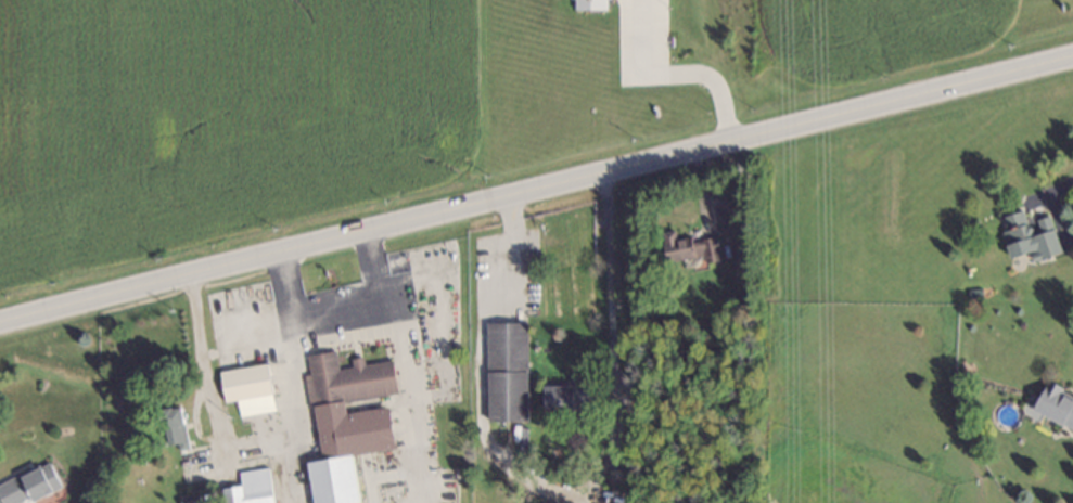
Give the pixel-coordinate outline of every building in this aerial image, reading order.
[(574,12),(574,0),(603,0),(603,11),(574,12)] [(1031,225),(1033,233),(1042,230),(1037,217),(1047,214),(1058,248),(1034,257),(1031,245),(1011,253),(1004,230),(1008,228),(1004,215),(1021,208),(1026,223),(1031,225)] [(666,261),(661,238),(672,235),(673,238),(686,236),(688,243),(712,238),(715,253),(705,255),(703,248),(690,250),(691,256),(666,261)] [(486,323),(526,323),(525,420),(485,420),(486,323)] [(359,498),(332,502),(315,502),(307,461),(322,459),(303,356),(340,348),(343,365),(387,357),(393,386),(342,396),(344,410),(387,402),(394,441),(350,449),(359,498)] [(223,399),(218,370),(265,362),(273,408),(238,414),(234,398),(223,399)] [(1045,375),(1072,389),(1072,424),(1031,403),(1045,375)] [(570,424),(570,410),(541,410),(542,383),(571,383),(572,377),(588,377),(588,424),(570,424)] [(167,451),(162,410),(182,408),(188,448),(167,451)] [(2,502),(0,500),(0,481),(46,459),(59,486),(22,502),(2,502)] [(225,502),(274,502),(269,468),(238,474),(241,488),(223,490),(225,502)] [(606,487),(606,470),(621,470),(621,486),(606,487)] [(202,493),(181,495),(181,502),(202,502),(202,493)]
